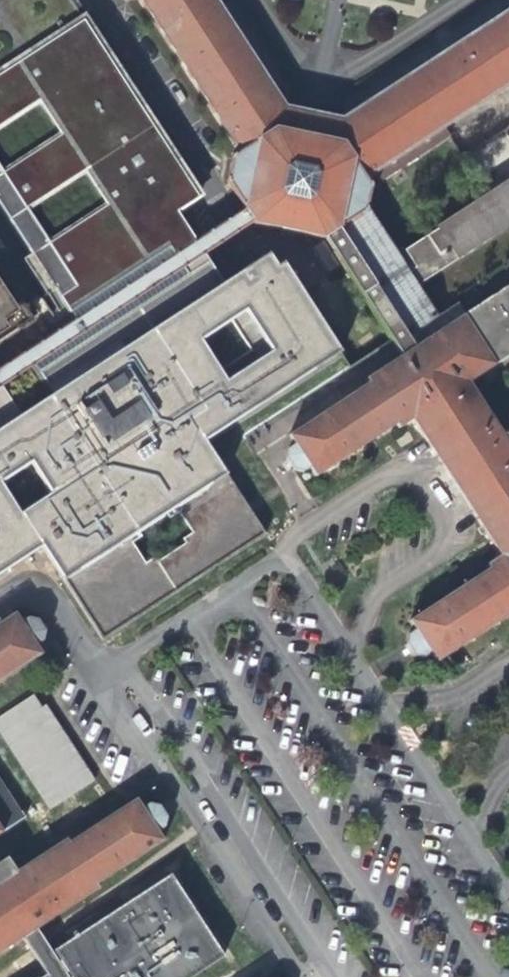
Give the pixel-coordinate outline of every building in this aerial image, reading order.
[(341,352),(336,346),(343,342),(336,331),(329,336),(281,263),(275,266),(270,258),(263,257),(224,283),(205,254),(194,241),(176,213),(197,200),(69,0),(0,0),(0,205),(73,320),(0,367),(0,485),(31,465),(48,492),(17,513),(0,487),(0,574),(41,547),(102,641),(264,535),(203,442),(341,352)] [(238,153),(229,160),(226,182),(243,210),(194,241),(205,254),(250,225),(324,242),(400,359),(365,381),(368,386),(287,438),(293,446),(285,451),(284,461),(293,473),(303,476),(309,472),(314,480),(395,428),(398,432),(412,423),(499,558),(486,567),(489,572),(408,625),(413,633),(408,637),(405,647),(414,659),(423,661),(429,657),(435,666),(508,618),(508,435),(499,433),(500,431),(499,430),(498,430),(469,386),(508,360),(508,271),(436,319),(414,284),(508,224),(508,179),(394,253),(368,214),(375,190),(369,182),(376,177),(381,185),(452,138),(447,131),(508,90),(508,12),(342,122),(288,111),(215,0),(138,0),(238,153)] [(31,322),(0,275),(0,342),(31,322)] [(42,656),(36,647),(43,642),(44,632),(37,621),(28,619),(21,624),(14,614),(0,623),(0,683),(42,656)] [(50,809),(93,780),(45,706),(40,709),(32,696),(0,717),(0,733),(2,736),(50,809)] [(23,819),(0,785),(0,834),(23,819)] [(21,940),(45,975),(42,976),(190,976),(223,956),(169,875),(50,953),(36,930),(98,889),(96,885),(163,841),(157,832),(163,827),(165,818),(158,806),(148,804),(142,809),(136,800),(68,843),(66,839),(2,880),(0,878),(14,869),(7,857),(0,862),(0,953),(21,940)]
